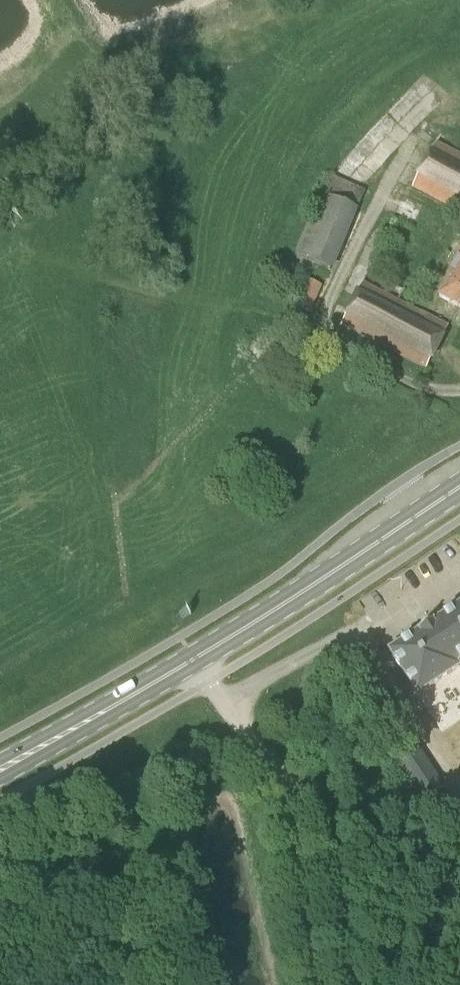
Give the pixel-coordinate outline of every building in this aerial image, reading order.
[(438,143),(414,189),(459,213),(459,155),(438,143)] [(333,271),(366,191),(329,176),(321,195),(320,194),(295,255),(333,271)] [(441,298),(459,308),(459,263),(441,298)] [(311,312),(322,286),(303,277),(291,304),(311,312)] [(451,327),(398,301),(404,290),(390,282),(384,294),(365,284),(343,328),(428,372),(451,327)] [(390,652),(418,695),(419,694),(451,744),(459,738),(459,672),(458,669),(459,669),(456,664),(459,662),(459,606),(390,652)] [(423,803),(446,789),(418,748),(396,762),(423,803)]
